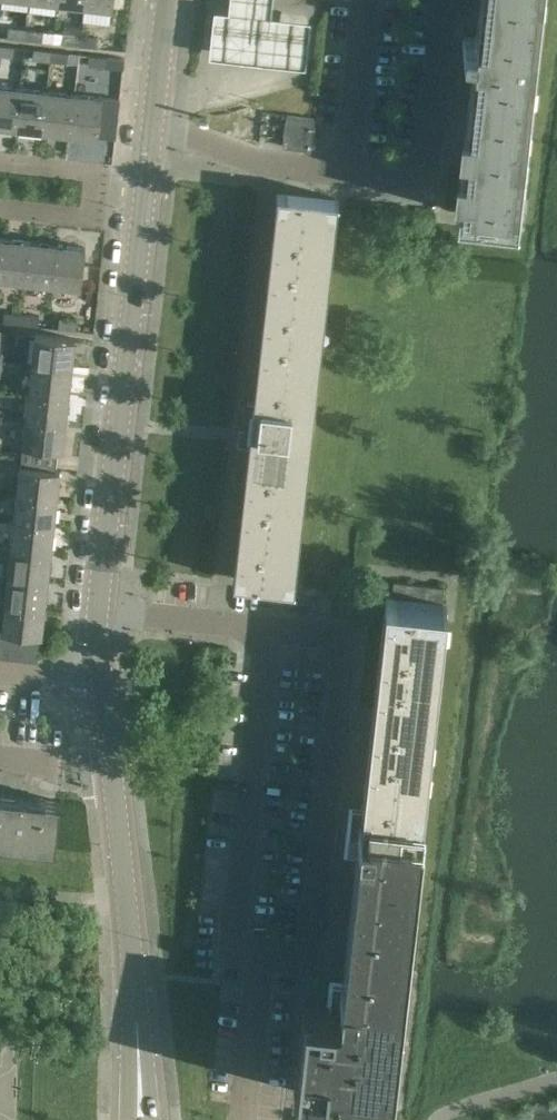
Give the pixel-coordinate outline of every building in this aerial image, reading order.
[(84,6),(112,9),(113,0),(85,0),(84,6)] [(228,8),(222,8),(213,7),(207,58),(219,59),(287,66),(305,68),(310,18),(294,16),(270,14),(272,0),(229,0),(228,8)] [(513,219),(531,56),(539,57),(545,0),(486,0),(482,35),(475,34),(475,38),(463,36),(458,78),(477,81),(462,212),(513,219)] [(24,39),(25,29),(8,27),(7,37),(24,39)] [(25,29),(24,39),(42,41),(43,31),(25,29)] [(79,45),(80,35),(63,33),(62,43),(79,45)] [(80,35),(79,45),(96,47),(98,37),(80,35)] [(12,57),(13,47),(0,45),(0,55),(12,57)] [(49,61),(51,51),(33,49),(32,59),(49,61)] [(51,51),(49,61),(67,63),(68,53),(51,51)] [(106,57),(89,55),(87,65),(105,67),(106,57)] [(15,128),(19,88),(0,85),(0,126),(15,128)] [(15,128),(42,131),(46,91),(19,88),(15,128)] [(42,131),(70,134),(74,94),(46,91),(42,131)] [(74,94),(70,134),(97,137),(102,97),(74,94)] [(313,119),(286,116),(283,147),(309,150),(313,119)] [(334,198),(283,193),(283,192),(276,191),(276,193),(253,403),(242,401),(237,446),(248,447),(234,577),(233,577),(233,579),(240,580),(290,586),(311,394),(334,198)] [(2,238),(0,261),(0,279),(25,282),(30,242),(2,238)] [(25,282),(52,285),(57,245),(30,242),(25,282)] [(57,245),(52,285),(80,288),(85,248),(57,245)] [(20,324),(21,314),(4,312),(3,322),(20,324)] [(21,314),(20,324),(38,326),(39,316),(21,314)] [(76,331),(77,320),(59,318),(58,329),(76,331)] [(32,363),(72,367),(75,339),(35,335),(32,363)] [(68,395),(72,367),(32,363),(29,390),(68,395)] [(65,423),(68,395),(29,390),(26,418),(65,423)] [(65,423),(26,418),(22,446),(62,451),(65,423)] [(16,494),(57,499),(60,471),(20,466),(16,494)] [(16,494),(13,521),(54,526),(57,499),(16,494)] [(13,521),(10,548),(51,553),(54,526),(13,521)] [(10,548),(7,575),(48,580),(51,553),(10,548)] [(7,575),(4,603),(44,608),(48,580),(7,575)] [(443,618),(441,618),(442,602),(444,587),(393,581),(368,808),(350,806),(345,851),(362,853),(353,939),(348,985),(398,990),(399,989),(402,990),(443,618)] [(4,603),(1,631),(13,633),(27,634),(40,635),(41,635),(44,608),(4,603)] [(0,631),(0,658),(10,659),(13,633),(1,631),(0,631)] [(10,659),(23,660),(27,634),(13,633),(10,659)] [(37,662),(40,635),(27,634),(23,660),(37,662)] [(53,847),(56,801),(0,794),(0,841),(53,847)] [(402,990),(399,989),(398,990),(348,985),(332,983),(330,1005),(304,1002),(296,1066),(297,1066),(294,1092),(323,1095),(326,1070),(338,1071),(338,1078),(391,1084),(392,1077),(402,990)]
